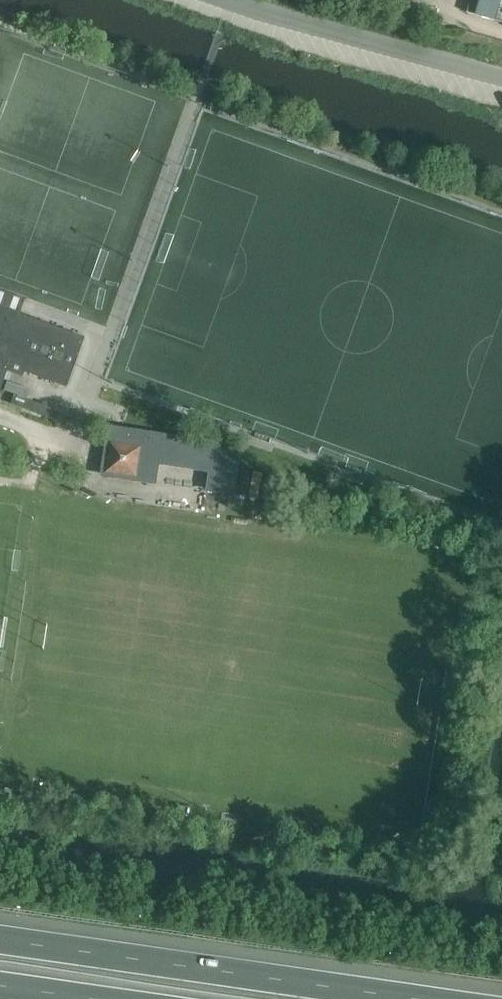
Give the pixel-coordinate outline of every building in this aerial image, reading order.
[(467,12),(495,21),(495,20),(501,22),(501,0),(470,0),(467,12)] [(402,18),(425,26),(428,18),(404,10),(402,18)] [(0,306),(0,393),(8,371),(23,376),(25,371),(68,386),(86,337),(0,306)] [(11,404),(57,421),(60,412),(15,395),(11,404)] [(210,489),(234,493),(240,453),(216,450),(217,443),(127,430),(111,428),(111,430),(104,474),(151,481),(152,471),(157,472),(158,462),(212,469),(210,489)] [(237,495),(249,497),(252,477),(240,475),(237,495)]
